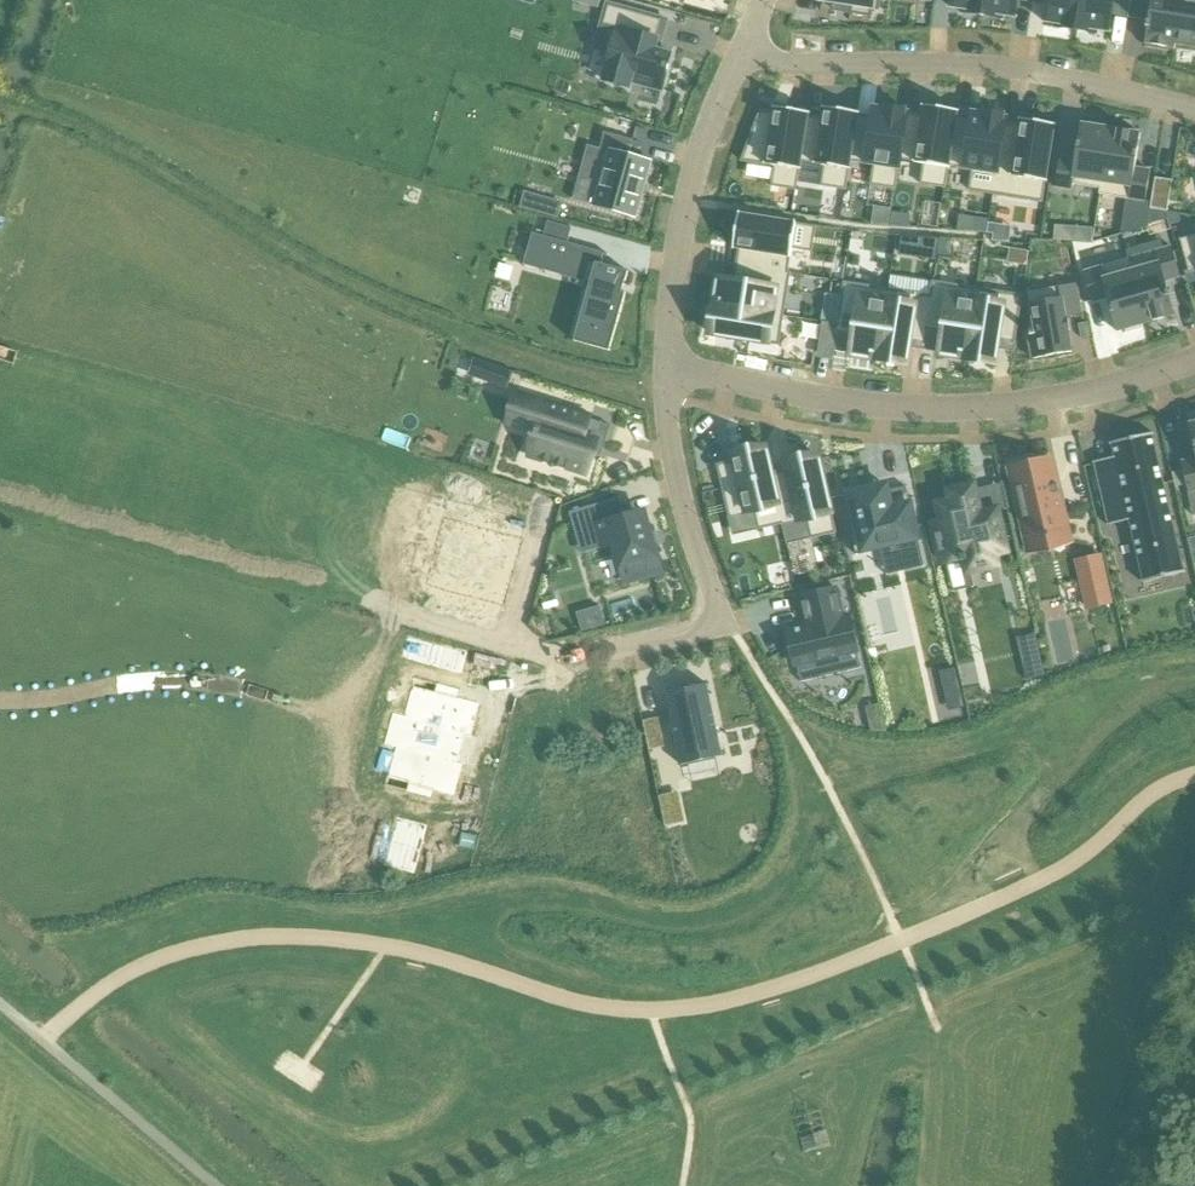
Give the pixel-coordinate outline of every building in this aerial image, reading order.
[(817,1),(852,6),(850,14),(871,17),(872,9),(878,10),(880,0),(817,0),(817,1)] [(950,7),(961,9),(961,12),(982,16),(984,0),(951,0),(950,7)] [(1017,0),(984,0),(982,16),(1002,19),(1003,19),(1003,16),(1015,18),(1017,1),(1017,0)] [(1080,0),(1047,0),(1047,5),(1044,22),(1055,24),(1055,25),(1055,27),(1076,30),(1080,0)] [(1128,7),(1129,0),(1080,0),(1076,30),(1097,33),(1097,30),(1108,32),(1111,16),(1113,4),(1128,7)] [(1133,3),(1150,5),(1147,21),(1146,21),(1145,28),(1146,28),(1144,44),(1173,48),(1173,45),(1180,0),(1134,0),(1133,3)] [(1173,45),(1194,48),(1194,0),(1180,0),(1173,45)] [(607,4),(601,24),(617,28),(603,80),(629,88),(631,82),(660,90),(671,54),(654,50),(663,19),(607,4)] [(940,187),(940,188),(944,188),(956,111),(953,110),(954,107),(938,105),(937,108),(923,106),(923,107),(922,116),(907,114),(908,112),(906,112),(894,190),(895,190),(899,170),(900,161),(923,164),(920,184),(940,187)] [(841,190),(844,190),(856,113),(827,108),(824,107),(823,109),(824,109),(822,118),(808,115),(808,114),(809,113),(807,113),(795,190),(796,190),(799,170),(800,170),(800,169),(800,163),(824,166),(821,186),(841,189),(841,190)] [(890,189),(894,190),(906,112),(905,112),(906,110),(885,107),(885,109),(884,108),(874,107),(872,117),(857,115),(857,114),(858,114),(858,113),(856,113),(844,190),(846,190),(849,170),(850,169),(849,169),(850,162),(873,166),(870,185),(890,189)] [(791,190),(795,190),(807,113),(778,108),(774,108),(774,109),(774,110),(774,113),(760,111),(741,161),(752,163),(765,165),(774,166),(771,186),(791,189),(791,190)] [(958,111),(956,111),(944,188),(945,188),(949,168),(949,167),(972,171),(969,190),(989,193),(989,194),(993,194),(1005,117),(1004,117),(1004,115),(995,114),(983,112),(983,114),(979,113),(972,112),(971,118),(957,115),(957,113),(958,113),(958,111)] [(1006,117),(1005,117),(993,194),(1042,202),(1045,186),(1045,182),(1046,182),(1046,181),(1046,178),(1054,126),(1055,126),(1055,125),(1045,123),(1020,119),(1020,121),(1020,125),(1005,123),(1006,117)] [(1110,129),(1105,128),(1106,124),(1087,121),(1087,125),(1080,124),(1077,147),(1075,159),(1059,156),(1054,187),(1072,190),(1073,184),(1100,188),(1101,189),(1110,129)] [(1101,189),(1100,188),(1099,194),(1136,200),(1145,202),(1145,200),(1150,171),(1135,168),(1140,133),(1110,129),(1101,189)] [(633,140),(604,132),(600,149),(589,146),(574,200),(595,206),(634,217),(640,195),(644,184),(650,161),(629,155),(633,140)] [(1155,179),(1151,209),(1166,212),(1171,181),(1155,179)] [(536,211),(557,217),(561,203),(540,197),(536,211)] [(736,230),(733,249),(734,249),(734,248),(739,249),(736,266),(741,267),(741,265),(788,273),(788,272),(792,249),(812,252),(815,232),(816,226),(796,223),(794,223),(740,215),(740,214),(738,214),(736,230)] [(987,219),(978,218),(977,231),(986,232),(987,219)] [(526,266),(543,270),(546,271),(563,276),(566,277),(583,282),(586,282),(590,283),(590,285),(589,288),(585,303),(584,306),(580,321),(574,341),(596,347),(610,351),(622,308),(624,301),(626,293),(624,293),(624,292),(623,294),(621,294),(624,281),(626,282),(626,281),(628,272),(607,266),(599,264),(601,257),(601,255),(602,253),(596,251),(568,243),(572,228),(550,222),(548,221),(543,236),(532,233),(523,265),(526,266)] [(995,224),(988,223),(987,233),(992,233),(992,241),(994,241),(995,224)] [(1180,240),(1189,270),(1194,268),(1194,238),(1194,236),(1180,240)] [(1158,262),(1130,270),(1147,323),(1175,314),(1164,281),(1179,276),(1170,246),(1155,251),(1158,262)] [(1130,265),(1129,259),(1128,259),(1083,272),(1092,302),(1107,298),(1116,332),(1123,330),(1124,334),(1142,328),(1141,325),(1145,324),(1129,265),(1130,265)] [(719,277),(714,304),(783,315),(790,272),(788,272),(788,273),(741,265),(741,267),(739,280),(719,277)] [(955,356),(965,358),(976,289),(933,282),(931,296),(932,297),(926,331),(927,331),(940,333),(937,353),(955,356)] [(852,334),(849,354),(876,358),(888,290),(844,283),(838,317),(837,324),(837,325),(836,332),(852,334)] [(1076,284),(1075,284),(1053,288),(1028,292),(1030,305),(1035,331),(1029,333),(1030,336),(1028,336),(1032,359),(1072,352),(1068,331),(1070,330),(1068,321),(1068,319),(1066,320),(1066,317),(1067,317),(1081,315),(1076,284)] [(1014,345),(1014,343),(1021,296),(1006,293),(984,290),(976,289),(965,358),(995,362),(996,353),(997,344),(998,342),(1014,345)] [(926,331),(932,297),(931,296),(888,290),(876,358),(906,363),(909,343),(921,345),(925,346),(927,331),(926,331)] [(714,304),(710,334),(732,338),(731,338),(746,341),(746,340),(750,341),(778,345),(779,345),(783,315),(714,304)] [(838,317),(822,314),(821,322),(837,324),(838,317)] [(823,323),(821,334),(835,336),(836,332),(837,325),(823,323)] [(776,359),(778,345),(750,341),(748,355),(776,359)] [(488,376),(487,379),(503,385),(506,386),(510,373),(513,374),(514,372),(473,358),(472,359),(481,363),(491,366),(488,376)] [(588,418),(588,417),(537,401),(529,398),(521,425),(520,427),(537,432),(530,453),(529,456),(537,458),(543,460),(545,461),(550,462),(552,463),(557,464),(559,465),(564,466),(566,467),(586,473),(592,453),(596,441),(582,437),(588,418)] [(1178,460),(1185,491),(1194,488),(1194,420),(1186,422),(1189,434),(1187,434),(1189,441),(1190,441),(1194,456),(1178,460)] [(1113,457),(1093,462),(1107,525),(1128,521),(1142,582),(1185,573),(1153,434),(1110,443),(1113,457)] [(782,524),(770,473),(772,473),(766,448),(741,453),(732,455),(734,461),(717,465),(728,516),(745,512),(754,510),(758,528),(758,530),(782,524)] [(785,464),(786,470),(772,473),(770,473),(782,524),(798,521),(806,519),(810,536),(810,539),(836,533),(831,513),(823,477),(818,456),(798,461),(785,464)] [(1016,504),(1016,505),(1018,505),(1026,538),(1040,535),(1041,538),(1048,536),(1047,533),(1066,529),(1061,507),(1058,492),(1058,491),(1057,485),(1056,485),(1055,479),(1054,477),(1053,478),(1053,479),(1045,481),(1040,460),(1019,465),(1009,467),(1014,489),(1012,489),(1013,491),(1013,490),(1016,504)] [(949,491),(951,501),(938,504),(942,523),(933,525),(942,562),(945,561),(960,558),(961,562),(965,561),(966,565),(967,572),(970,572),(997,565),(996,558),(995,554),(997,553),(1006,551),(997,512),(996,510),(979,514),(974,490),(973,485),(949,491)] [(887,491),(885,491),(875,494),(873,488),(872,489),(863,491),(862,488),(848,491),(855,522),(856,526),(849,528),(853,546),(855,555),(857,554),(857,552),(880,547),(886,575),(924,566),(910,504),(906,486),(904,487),(905,494),(903,494),(903,495),(899,496),(892,497),(890,497),(889,490),(887,491)] [(621,497),(569,511),(574,530),(588,526),(595,549),(614,544),(624,581),(661,571),(644,510),(626,515),(621,497)] [(430,574),(422,602),(440,607),(438,612),(451,616),(452,610),(464,613),(475,574),(482,576),(489,550),(482,548),(490,520),(455,510),(447,538),(433,534),(423,572),(430,574)] [(1098,555),(1077,560),(1088,608),(1109,603),(1098,555)] [(809,619),(810,625),(807,625),(786,630),(787,632),(789,641),(789,643),(790,643),(792,652),(791,652),(792,654),(794,663),(794,665),(797,665),(816,661),(817,660),(819,666),(837,661),(836,656),(857,651),(857,649),(856,649),(854,640),(855,640),(854,638),(852,629),(852,627),(851,627),(849,618),(849,616),(843,617),(839,601),(836,588),(834,589),(825,591),(823,591),(823,592),(813,594),(812,594),(802,596),(801,596),(806,620),(809,619)] [(605,625),(600,606),(577,613),(582,631),(605,625)] [(461,674),(467,652),(406,635),(400,657),(461,674)] [(1022,665),(1026,679),(1045,675),(1042,660),(1022,665)] [(944,691),(958,688),(959,688),(954,669),(940,672),(944,691)] [(391,708),(382,741),(393,745),(384,775),(453,794),(461,761),(455,760),(463,732),(469,734),(478,701),(411,681),(403,711),(391,708)] [(707,684),(666,693),(682,765),(723,756),(707,684)] [(415,874),(427,825),(396,817),(383,865),(415,874)]
